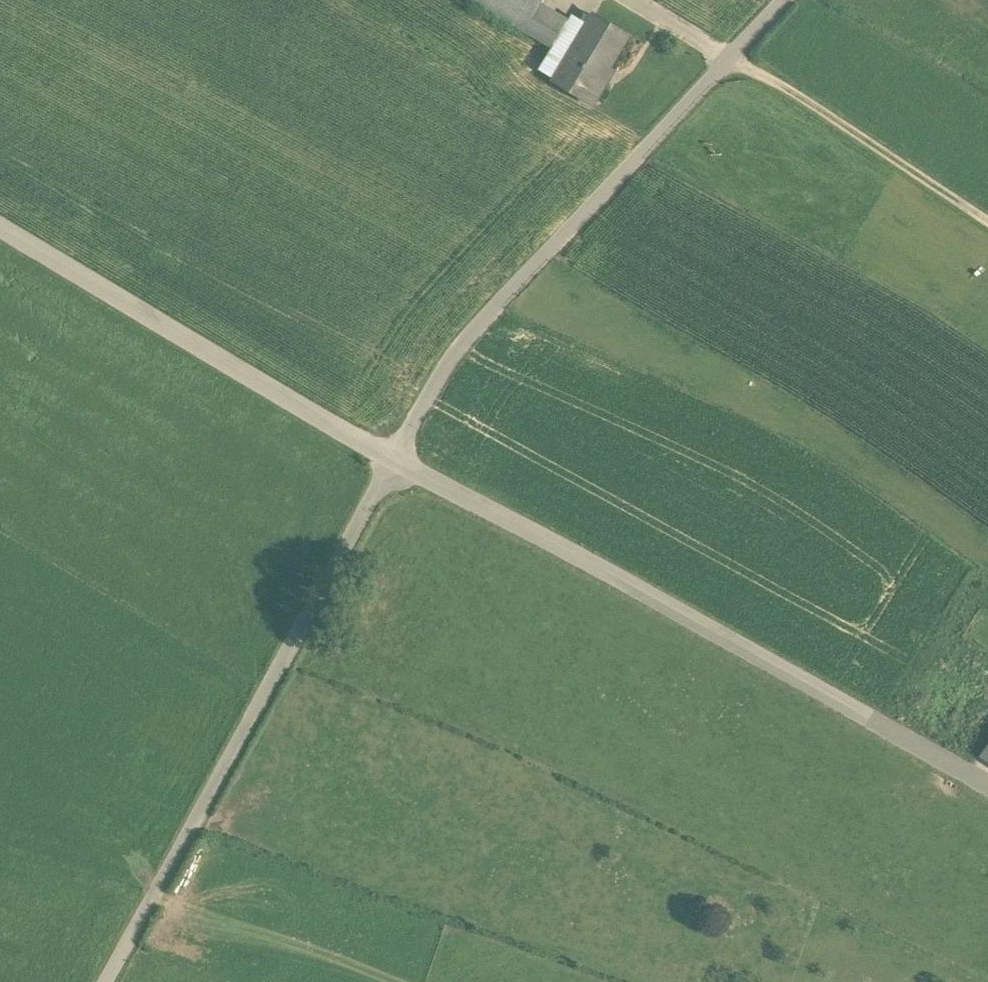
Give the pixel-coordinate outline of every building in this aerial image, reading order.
[(552,48),(568,21),(541,5),(544,0),(472,0),(552,48)] [(594,16),(587,28),(555,82),(595,106),(607,82),(602,79),(627,36),(594,16)] [(555,82),(587,28),(570,18),(568,21),(552,48),(555,50),(541,73),(555,82)]
